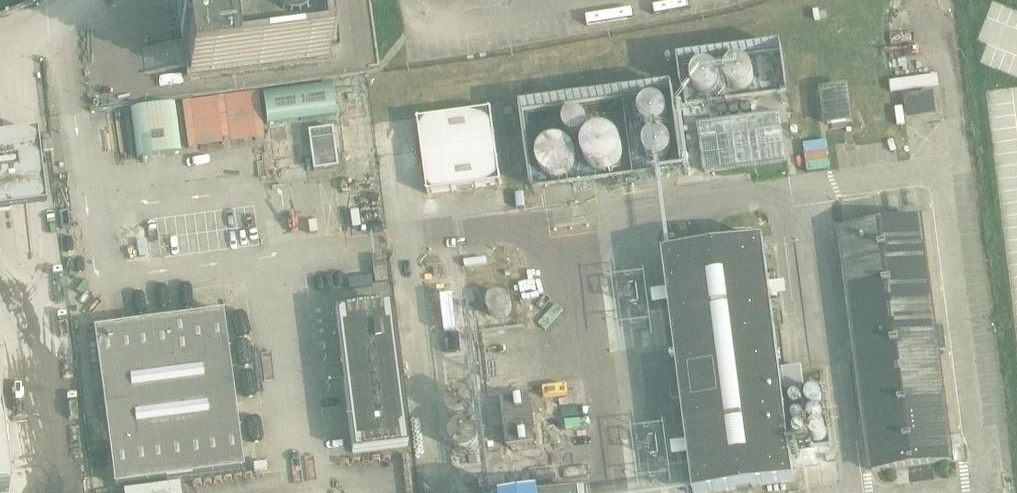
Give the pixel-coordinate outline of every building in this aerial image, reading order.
[(189,68),(190,78),(328,60),(320,0),(208,0),(180,4),(189,68)] [(147,68),(186,63),(184,43),(145,48),(147,68)] [(755,74),(754,68),(750,63),(746,61),(739,59),(735,61),(730,64),(727,68),(726,74),(727,80),(731,85),(736,88),(741,88),(747,87),(750,84),(753,80),(755,74)] [(720,79),(719,73),(716,68),(712,65),(705,64),(700,65),(695,69),(693,73),(691,79),(693,85),(696,89),(701,92),(706,93),(712,92),(716,89),(719,85),(720,79)] [(847,89),(823,92),(827,124),(851,121),(847,89)] [(668,109),(667,103),(664,98),(660,96),(653,94),(648,96),(644,99),(641,103),(640,109),(641,115),(644,119),(650,122),(654,123),(660,122),(664,119),(667,115),(668,109)] [(908,113),(911,113),(921,111),(921,114),(934,112),(932,94),(919,96),(919,99),(906,100),(908,113)] [(491,111),(418,121),(427,193),(500,184),(491,111)] [(779,112),(698,124),(705,173),(786,162),(779,112)] [(332,129),(308,132),(313,171),(337,168),(332,129)] [(673,144),(673,143),(672,138),(668,133),(664,130),(658,129),(653,130),(648,134),(645,138),(644,144),(646,150),(649,154),(654,157),(659,158),(665,156),(669,154),(671,150),(673,144)] [(622,150),(622,149),(620,142),(616,135),(610,131),(601,130),(595,131),(588,136),(584,142),(583,150),(585,158),(589,164),(596,168),(603,169),(611,167),(616,164),(620,158),(622,150)] [(0,138),(0,213),(46,207),(37,134),(0,138)] [(577,156),(577,155),(576,147),(571,141),(565,137),(557,135),(550,137),(543,142),(539,147),(538,156),(540,164),(544,170),(552,174),(558,175),(566,173),(571,169),(575,164),(577,156)] [(52,141),(42,142),(43,152),(53,151),(52,141)] [(920,220),(841,231),(872,471),(951,461),(920,220)] [(663,255),(695,492),(706,492),(795,481),(763,241),(663,255)] [(513,305),(512,302),(512,299),(509,296),(506,293),(503,292),(500,292),(496,292),(493,293),(491,295),(488,298),(487,301),(486,304),(487,308),(488,311),(490,314),(493,316),(496,318),(499,318),(503,318),(506,316),(508,315),(511,311),(512,308),(513,305)] [(363,309),(335,312),(341,363),(343,379),(353,454),(407,447),(389,305),(371,308),(369,296),(361,297),(363,309)] [(222,313),(95,330),(115,485),(242,468),(222,313)] [(803,367),(784,369),(787,393),(806,391),(803,367)] [(473,401),(472,395),(468,390),(464,388),(458,387),(453,388),(448,391),(445,395),(444,401),(446,407),(449,412),(454,415),(459,415),(465,414),(469,411),(471,407),(473,401)] [(529,398),(502,401),(507,447),(535,443),(534,433),(535,433),(532,408),(530,408),(529,398)] [(0,416),(0,492),(9,492),(0,416)] [(478,435),(478,434),(477,428),(474,423),(468,419),(464,418),(458,419),(452,422),(448,428),(447,433),(448,439),(451,444),(455,448),(461,450),(466,449),(469,448),(473,446),(477,441),(478,435)] [(179,483),(124,490),(124,492),(180,492),(179,483)]
